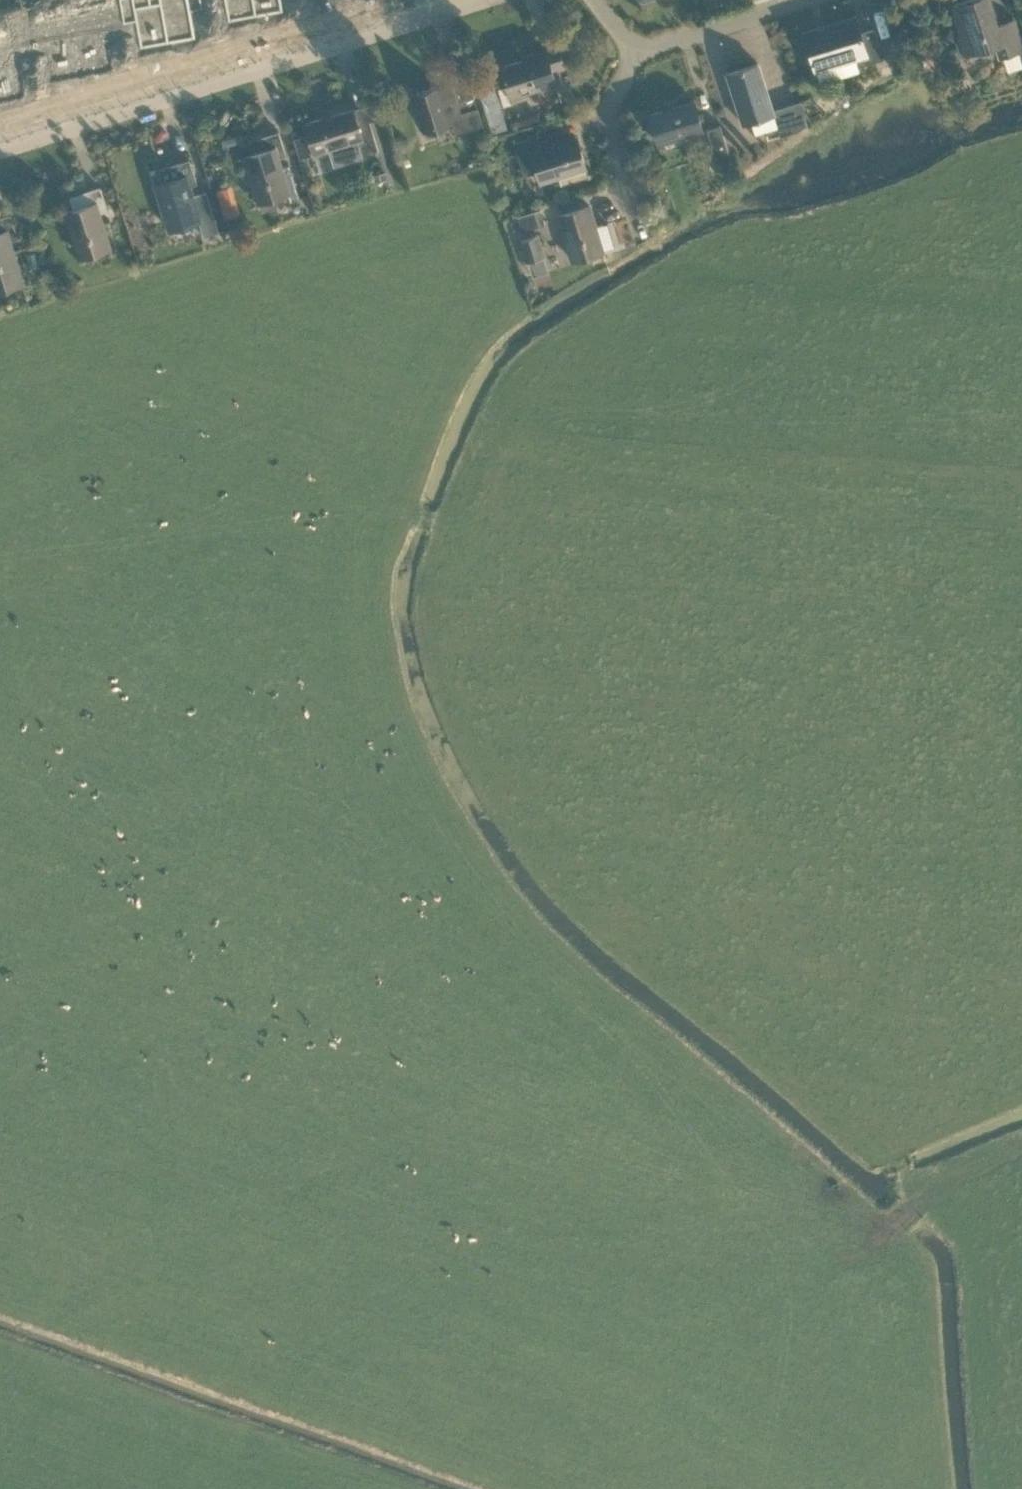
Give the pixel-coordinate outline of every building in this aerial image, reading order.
[(134,7),(140,47),(169,42),(162,0),(149,0),(150,4),(134,7)] [(169,42),(195,38),(189,0),(174,0),(173,0),(162,0),(169,42)] [(228,21),(256,16),(254,0),(224,0),(228,21)] [(256,16),(282,11),(281,0),(254,0),(256,16)] [(990,0),(963,0),(954,3),(963,32),(960,32),(966,52),(996,42),(1000,55),(1021,48),(1021,43),(1014,17),(997,23),(990,0)] [(26,7),(30,32),(43,30),(39,5),(26,7)] [(16,35),(30,32),(26,7),(12,9),(16,35)] [(83,15),(73,17),(81,70),(107,65),(101,25),(85,28),(83,15)] [(842,60),(856,56),(858,64),(870,61),(884,56),(875,27),(861,31),(857,15),(804,31),(816,70),(842,62),(842,60)] [(62,32),(46,34),(52,75),(81,70),(73,17),(59,19),(62,32)] [(511,96),(557,81),(563,80),(560,68),(566,66),(558,43),(529,53),(530,56),(502,65),(507,84),(511,96)] [(19,93),(12,52),(0,55),(0,96),(19,93)] [(773,108),(758,61),(727,71),(744,123),(774,113),(781,134),(798,129),(809,122),(802,99),(773,108)] [(454,122),(457,131),(484,123),(466,68),(449,73),(452,82),(443,85),(442,83),(411,93),(423,132),(454,122)] [(494,81),(478,86),(485,108),(501,103),(494,81)] [(507,84),(498,87),(504,105),(513,102),(511,96),(507,84)] [(704,128),(695,99),(649,113),(659,142),(704,128)] [(358,122),(354,107),(306,122),(315,152),(330,148),(358,139),(363,154),(364,154),(379,149),(370,119),(358,122)] [(730,150),(721,123),(707,127),(715,154),(730,150)] [(284,171),(279,156),(287,154),(279,130),(249,139),(254,152),(245,155),(260,201),(290,191),(292,198),(300,195),(291,169),(284,171)] [(239,140),(237,132),(222,136),(224,144),(239,140)] [(577,135),(542,146),(538,133),(514,141),(524,174),(537,170),(541,180),(559,174),(562,182),(589,174),(577,135)] [(358,139),(330,148),(335,164),(365,155),(364,154),(363,154),(358,139)] [(207,189),(193,193),(190,184),(198,181),(190,157),(160,167),(164,180),(156,183),(170,229),(200,219),(205,234),(220,230),(207,189)] [(386,170),(374,174),(376,181),(388,178),(386,170)] [(221,187),(230,214),(246,209),(236,181),(221,187)] [(66,210),(81,256),(111,246),(100,211),(108,209),(101,185),(70,195),(74,208),(66,210)] [(559,213),(573,259),(604,249),(604,248),(596,225),(590,203),(559,213)] [(546,221),(541,207),(518,214),(523,229),(546,221)] [(22,274),(11,239),(19,237),(11,213),(0,216),(0,281),(22,274)] [(608,222),(596,225),(604,248),(615,244),(608,222)] [(521,238),(527,259),(545,253),(539,232),(521,238)]
